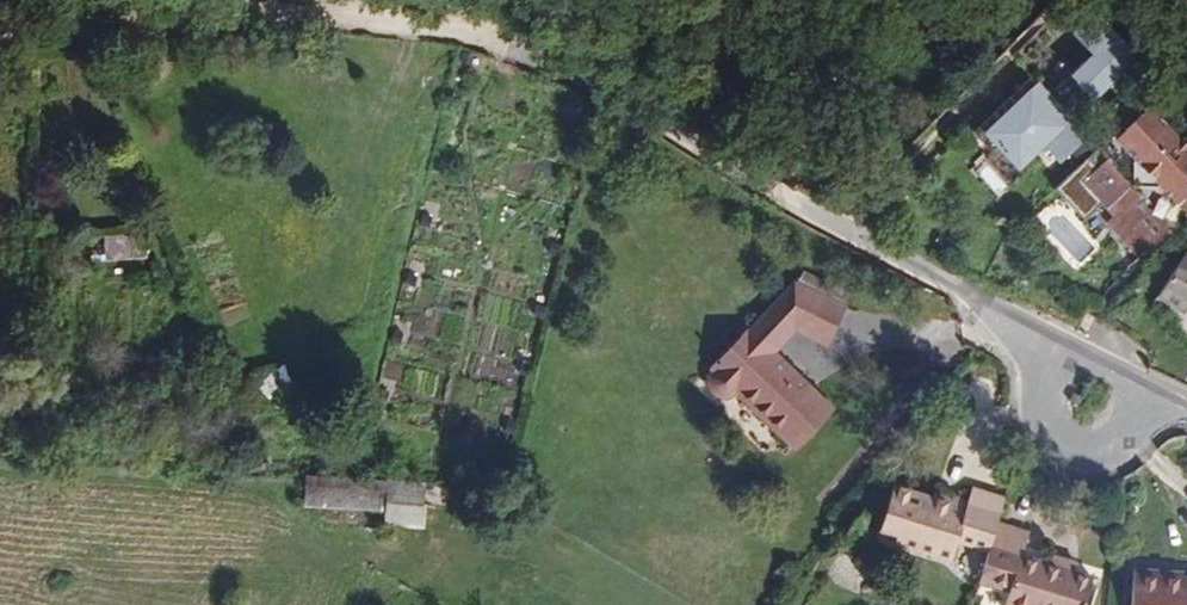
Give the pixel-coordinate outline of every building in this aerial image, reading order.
[(1080,25),(1101,46),(1076,70),(1099,95),(1143,54),(1114,24),(1124,16),(1108,0),(1080,25)] [(1066,52),(1043,56),(1046,73),(1069,68),(1066,52)] [(1065,158),(1073,151),(1087,138),(1090,136),(1044,86),(1036,93),(1031,88),(985,131),(1019,169),(1049,141),(1065,158)] [(1115,138),(1134,159),(1134,185),(1162,187),(1176,203),(1186,193),(1186,144),(1150,106),(1115,138)] [(1073,151),(1083,162),(1097,149),(1087,138),(1073,151)] [(1097,149),(1083,162),(1088,167),(1101,155),(1097,149)] [(1174,226),(1107,160),(1083,181),(1103,202),(1110,195),(1125,210),(1111,223),(1142,255),(1174,226)] [(985,165),(974,176),(995,196),(1006,184),(985,165)] [(145,247),(139,216),(107,222),(113,252),(145,247)] [(1177,322),(1186,328),(1186,256),(1185,255),(1158,295),(1184,311),(1177,322)] [(766,314),(798,329),(822,341),(838,305),(795,284),(766,314)] [(1151,305),(1177,322),(1184,311),(1158,295),(1151,305)] [(752,329),(776,352),(798,329),(766,314),(752,329)] [(830,404),(776,352),(752,329),(749,327),(711,367),(714,370),(709,386),(715,395),(727,398),(738,393),(791,443),(830,404)] [(274,405),(261,371),(246,378),(257,411),(274,405)] [(386,510),(388,481),(310,476),(308,505),(386,510)] [(435,484),(399,482),(398,500),(434,502),(435,484)] [(959,542),(990,552),(998,525),(1005,500),(974,490),(971,501),(967,514),(949,509),(951,504),(937,500),(895,487),(881,531),(897,537),(896,544),(952,561),(959,542)] [(939,492),(937,500),(951,504),(949,509),(967,514),(971,501),(939,492)] [(434,502),(398,500),(398,509),(433,511),(434,502)] [(981,579),(1009,589),(1005,604),(1086,604),(1094,579),(1075,573),(1048,565),(1023,557),(1028,535),(998,525),(990,552),(981,579)] [(1048,565),(1075,573),(1077,564),(1051,556),(1048,565)] [(1185,575),(1183,589),(1167,589),(1168,574),(1135,573),(1134,604),(1186,604),(1186,575),(1185,575)] [(1183,589),(1185,575),(1168,574),(1167,589),(1183,589)]
